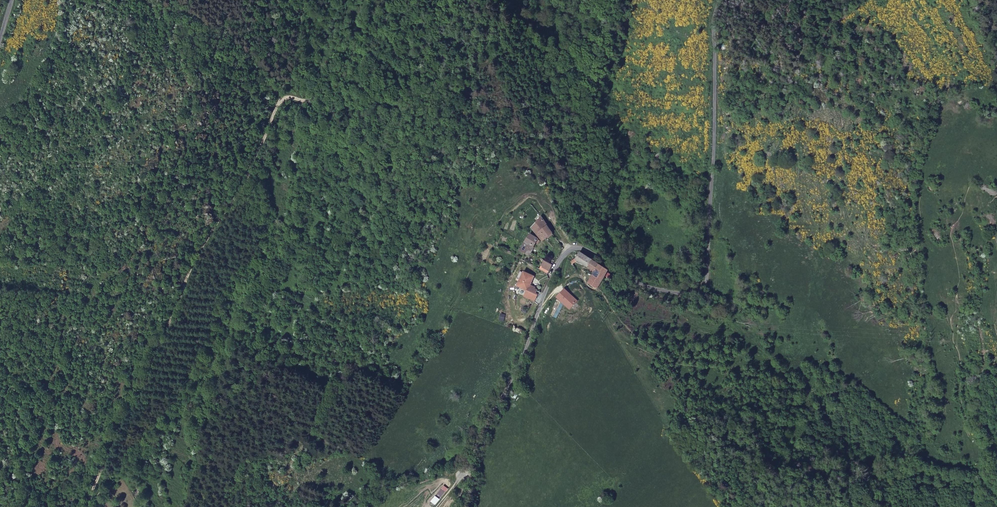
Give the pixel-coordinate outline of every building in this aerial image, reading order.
[(545,238),(552,233),(541,217),(537,222),(532,228),(539,237),(542,235),(545,238)] [(531,253),(538,240),(530,234),(524,244),(528,247),(525,250),(531,253)] [(530,256),(531,253),(525,250),(528,247),(524,244),(520,251),(530,256)] [(593,260),(580,253),(575,259),(576,261),(587,268),(593,260)] [(587,268),(591,275),(594,272),(599,264),(593,260),(587,268)] [(550,264),(544,261),(539,270),(548,275),(552,265),(550,264)] [(587,282),(597,289),(601,281),(609,270),(599,264),(594,272),(591,275),(587,282)] [(524,296),(534,301),(537,295),(534,294),(536,290),(529,286),(533,276),(523,272),(516,286),(526,291),(524,296)] [(577,301),(564,290),(557,298),(569,309),(577,301)]
